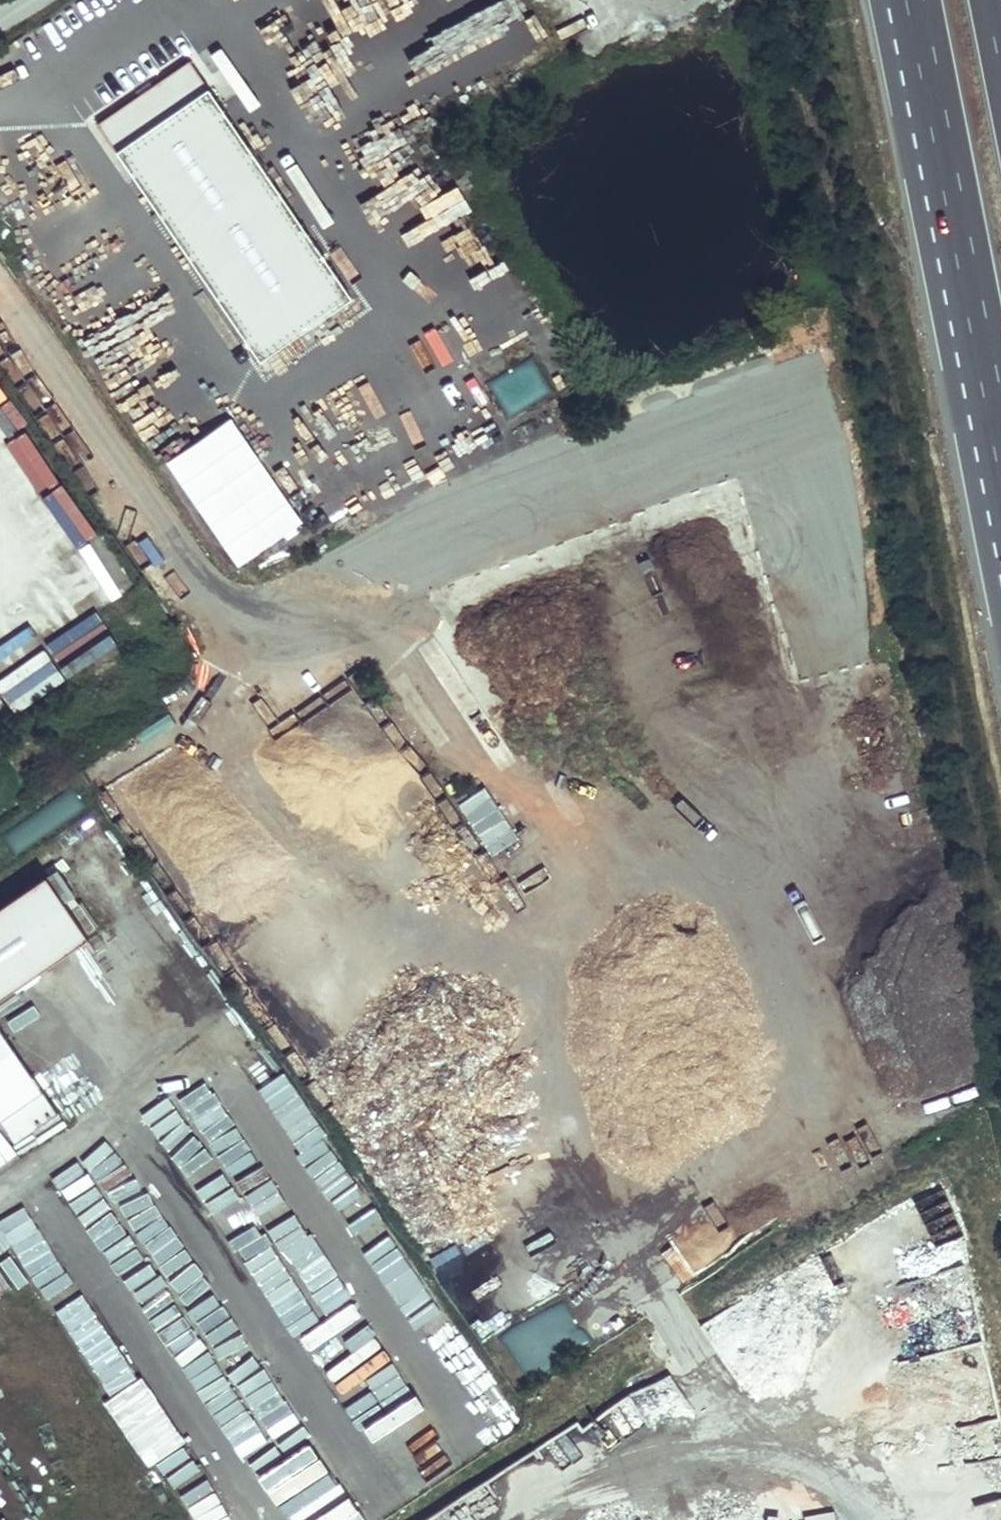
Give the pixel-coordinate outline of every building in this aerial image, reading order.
[(196,57),(110,119),(268,341),(355,279),(196,57)] [(355,279),(268,341),(281,359),(368,297),(355,279)] [(486,379),(502,416),(549,395),(532,358),(486,379)] [(302,521),(231,418),(167,462),(238,565),(302,521)] [(49,653),(70,681),(118,645),(97,617),(49,653)] [(361,678),(255,749),(311,833),(417,762),(361,678)] [(491,858),(519,840),(485,787),(457,805),(491,858)] [(0,907),(0,998),(89,937),(46,875),(0,907)] [(15,1142),(58,1112),(0,1028),(0,1121),(15,1142)] [(502,1455),(470,1394),(443,1409),(429,1382),(427,1371),(377,1277),(359,1287),(333,1291),(331,1280),(279,1289),(307,1274),(293,1247),(292,1240),(250,1263),(249,1263),(266,1360),(274,1373),(274,1379),(246,1394),(252,1426),(269,1423),(277,1465),(282,1464),(292,1519),(380,1519),(502,1455)] [(522,1374),(585,1350),(568,1306),(504,1331),(522,1374)]
